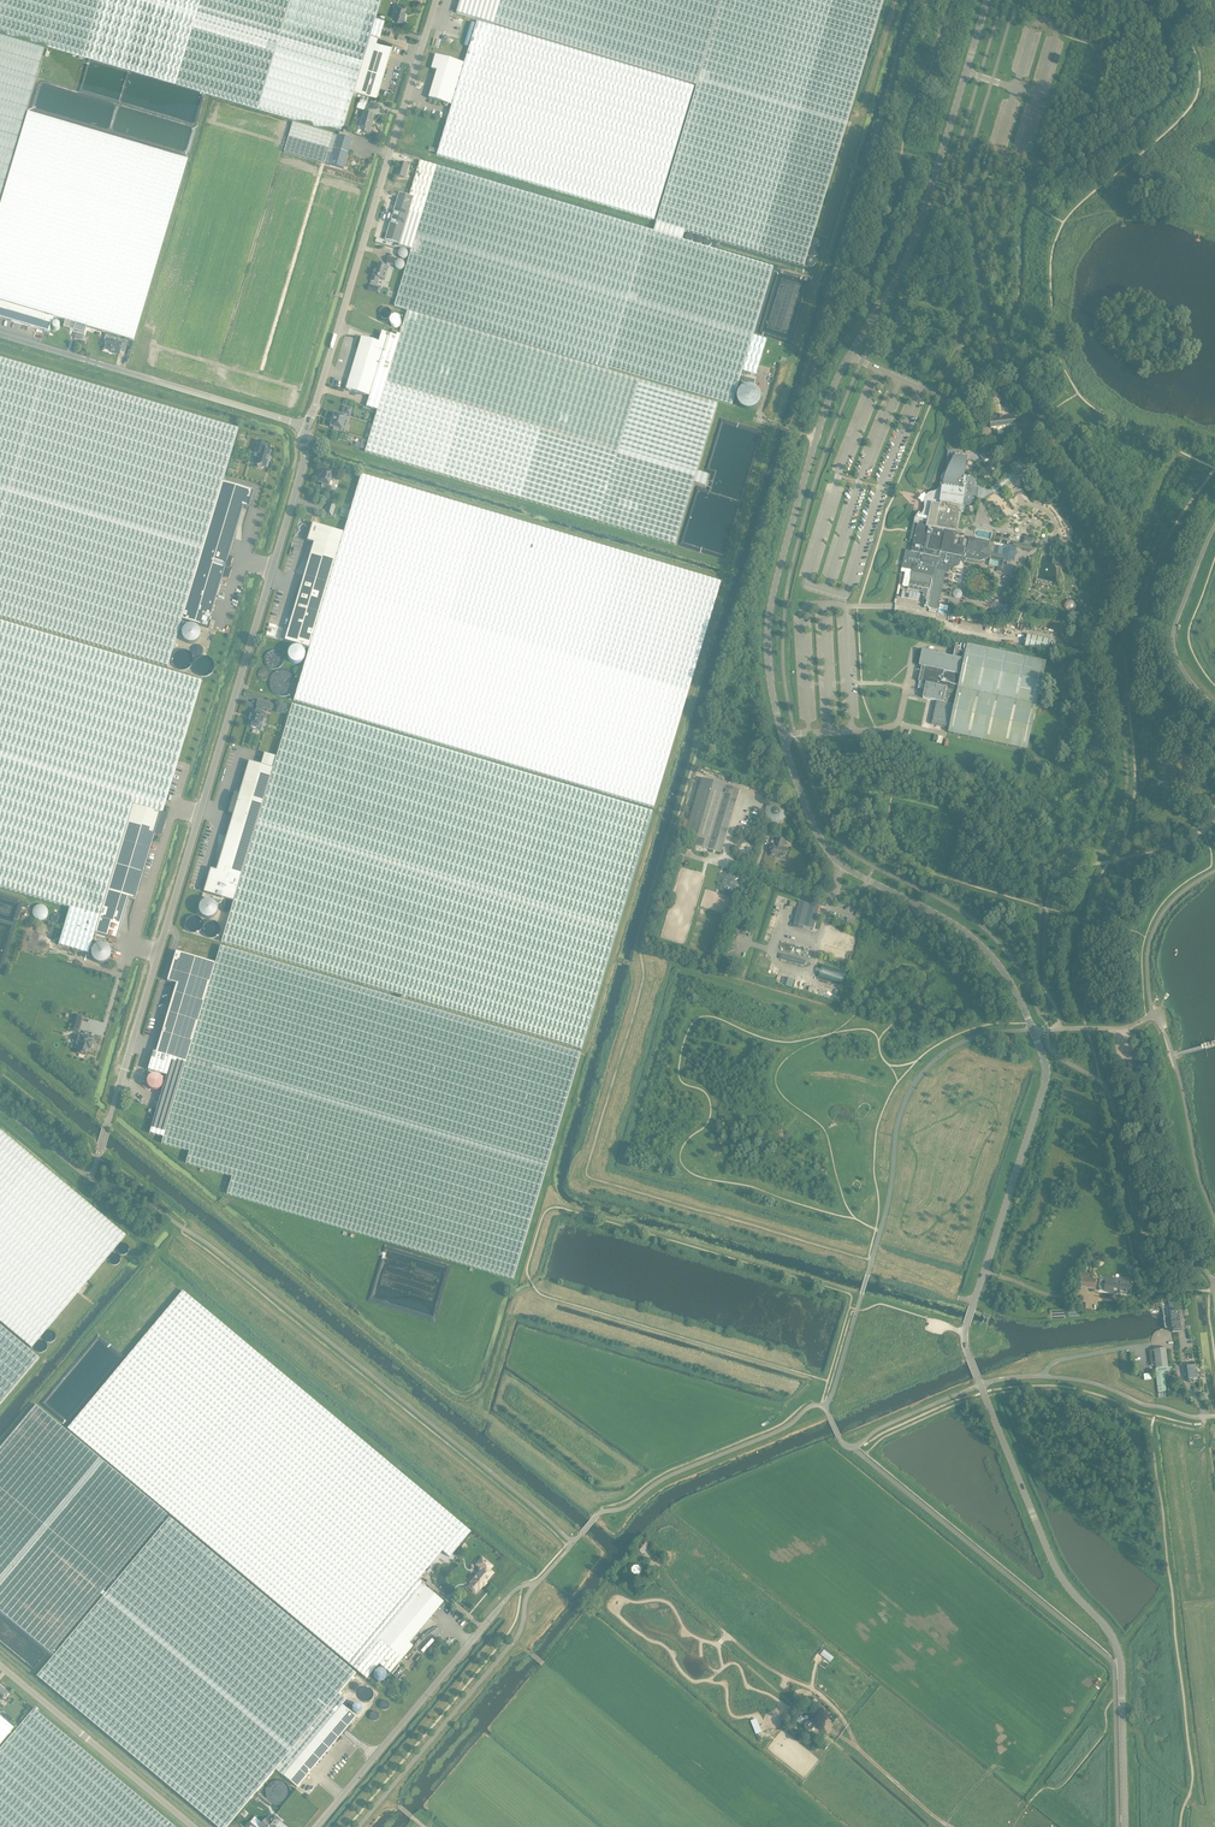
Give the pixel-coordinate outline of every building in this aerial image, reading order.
[(354,89),(369,37),(371,32),(379,34),(384,19),(375,16),(380,0),(0,0),(0,26),(164,75),(188,82),(306,118),(342,129),(354,89)] [(457,14),(494,25),(501,0),(461,0),(457,14)] [(697,86),(723,0),(501,0),(494,25),(697,86)] [(697,86),(653,232),(682,240),(685,230),(804,266),(884,0),(723,0),(697,86)] [(404,15),(406,7),(397,4),(393,18),(403,21),(405,15),(404,15)] [(477,22),(465,64),(452,106),(437,155),(653,220),(693,87),(477,22)] [(44,48),(0,35),(0,197),(44,48)] [(392,44),(369,37),(354,89),(377,96),(392,44)] [(449,105),(452,106),(465,64),(436,55),(431,69),(437,71),(429,99),(444,103),(444,105),(445,107),(447,107),(448,106),(449,105)] [(0,206),(0,301),(53,317),(65,320),(63,327),(76,331),(84,334),(86,326),(133,340),(168,222),(187,159),(113,137),(28,112),(9,175),(0,205),(0,206)] [(371,123),(373,115),(364,113),(360,127),(361,127),(361,128),(361,129),(362,130),(363,131),(363,132),(369,134),(373,123),(371,123)] [(293,122),(284,151),(329,165),(338,136),(293,122)] [(339,132),(338,136),(349,139),(351,132),(343,130),(342,133),(339,132)] [(338,136),(329,165),(343,169),(344,164),(352,140),(349,139),(338,136)] [(412,249),(395,306),(607,369),(607,368),(731,405),(732,405),(742,371),(757,376),(761,362),(768,340),(753,335),(774,268),(682,240),(653,232),(649,230),(527,193),(420,162),(410,198),(413,199),(399,244),(399,245),(399,246),(412,249)] [(404,179),(409,166),(400,163),(396,176),(404,179)] [(399,194),(385,241),(399,245),(399,244),(413,199),(410,198),(399,194)] [(395,259),(389,257),(387,264),(394,266),(395,259)] [(385,281),(389,268),(380,265),(378,272),(374,271),(370,282),(377,284),(379,279),(385,281)] [(53,317),(0,301),(0,318),(49,332),(53,317)] [(400,338),(378,410),(365,452),(675,545),(694,483),(705,486),(708,475),(697,472),(717,404),(533,349),(407,311),(400,338)] [(345,389),(369,397),(388,334),(382,332),(378,343),(361,338),(348,380),(349,382),(347,383),(345,389)] [(367,407),(378,410),(400,338),(399,338),(388,334),(369,397),(370,397),(367,407)] [(118,343),(114,342),(115,338),(106,336),(104,342),(107,343),(105,350),(111,352),(111,351),(119,353),(122,345),(126,346),(127,342),(119,340),(118,343)] [(182,620),(223,482),(238,430),(0,359),(0,617),(168,667),(182,620)] [(335,413),(334,413),(333,414),(330,426),(329,427),(330,427),(333,428),(333,430),(336,431),(337,431),(337,429),(340,430),(341,430),(341,429),(343,429),(344,430),(347,418),(345,418),(345,417),(345,416),(346,415),(349,416),(351,409),(344,407),(342,414),(343,414),(342,415),(335,413)] [(1003,418),(1003,424),(1011,423),(1011,425),(1016,425),(1015,416),(1003,418)] [(1003,424),(1003,418),(991,420),(992,428),(996,427),(996,425),(1003,424)] [(1031,430),(1021,431),(1022,439),(1032,438),(1031,430)] [(257,441),(254,453),(258,455),(256,464),(258,465),(258,466),(258,467),(262,468),(263,468),(263,466),(266,467),(266,466),(267,467),(269,462),(267,462),(271,450),(265,449),(266,444),(257,441)] [(990,457),(986,450),(980,454),(984,461),(990,457)] [(976,497),(977,497),(977,496),(977,495),(978,494),(978,493),(978,492),(978,491),(978,490),(977,490),(974,489),(975,482),(966,478),(964,478),(967,458),(965,458),(966,453),(948,451),(946,469),(945,469),(945,470),(945,471),(944,473),(942,475),(941,476),(941,477),(941,478),(941,483),(941,484),(941,485),(940,485),(940,487),(939,488),(939,489),(938,489),(937,490),(937,491),(936,491),(934,492),(933,492),(932,492),(931,493),(930,493),(929,494),(928,494),(927,495),(927,496),(926,497),(926,498),(925,499),(924,502),(924,503),(924,504),(924,505),(924,506),(924,507),(924,508),(924,509),(924,510),(924,511),(923,511),(923,512),(922,513),(922,514),(921,515),(919,513),(918,514),(917,515),(916,516),(916,517),(915,518),(915,519),(915,520),(914,521),(914,522),(914,523),(918,524),(912,551),(907,550),(902,568),(908,570),(907,574),(908,575),(908,578),(906,577),(905,578),(904,585),(905,586),(908,587),(908,589),(923,592),(922,596),(925,596),(924,599),(926,599),(924,608),(929,609),(929,607),(937,609),(945,571),(949,572),(950,567),(955,568),(956,569),(957,570),(957,572),(958,571),(959,569),(960,567),(960,566),(960,564),(960,563),(960,561),(965,562),(965,559),(966,556),(948,552),(953,532),(957,533),(963,505),(972,503),(973,497),(976,497)] [(1011,466),(1015,474),(1025,470),(1021,462),(1011,466)] [(321,486),(325,487),(326,485),(329,486),(330,480),(333,481),(335,476),(332,475),(333,472),(323,470),(321,478),(320,477),(318,483),(322,484),(321,486)] [(343,533),(309,648),(293,700),(654,808),(721,582),(360,475),(343,533)] [(254,491),(223,482),(182,620),(207,628),(223,576),(228,578),(231,569),(230,569),(231,566),(230,565),(232,559),(228,558),(243,507),(249,509),(254,491)] [(328,502),(325,515),(332,517),(336,504),(328,502)] [(309,648),(343,533),(312,524),(307,541),(313,543),(301,583),(300,583),(293,606),(294,607),(284,641),(309,648)] [(989,541),(982,543),(981,551),(986,556),(993,554),(1002,556),(1008,560),(1015,558),(1017,548),(1030,551),(1032,550),(1034,539),(1024,537),(1022,544),(1013,542),(1013,546),(1011,546),(1004,548),(994,546),(989,541)] [(961,538),(960,545),(967,546),(968,539),(961,538)] [(965,559),(980,561),(990,557),(990,555),(1004,558),(1003,561),(1007,562),(1014,560),(1015,558),(1008,560),(1002,556),(993,554),(986,556),(981,551),(982,543),(983,540),(976,539),(975,542),(969,541),(966,556),(965,559)] [(1079,553),(1072,557),(1076,564),(1082,560),(1079,553)] [(903,590),(901,597),(919,601),(920,594),(903,590)] [(957,619),(955,626),(990,633),(992,626),(957,619)] [(95,933),(132,808),(160,816),(154,834),(161,836),(167,815),(162,813),(201,682),(0,622),(0,887),(70,907),(58,945),(88,954),(95,933)] [(1027,635),(1025,647),(1048,652),(1051,640),(1027,635)] [(1027,749),(1046,662),(967,644),(967,645),(957,642),(954,657),(922,651),(919,665),(922,666),(919,682),(926,683),(923,698),(936,701),(931,724),(949,728),(948,732),(1027,749)] [(1041,691),(1039,703),(1048,704),(1050,692),(1041,691)] [(262,712),(263,708),(270,710),(272,704),(258,700),(256,706),(257,706),(256,712),(253,711),(252,715),(250,714),(249,719),(249,718),(249,719),(248,726),(254,727),(254,726),(259,727),(260,722),(262,723),(264,718),(263,718),(265,713),(262,712)] [(280,702),(279,706),(283,707),(281,713),(286,715),(289,705),(280,702)] [(277,757),(234,901),(221,942),(582,1049),(652,812),(292,705),(277,757)] [(210,869),(203,892),(234,901),(277,757),(264,753),(261,765),(249,761),(238,795),(234,794),(229,812),(233,814),(216,871),(210,869)] [(702,778),(689,822),(685,821),(681,833),(698,838),(695,845),(721,853),(740,790),(702,778)] [(766,806),(765,812),(766,818),(770,822),(776,823),(782,822),(786,818),(787,812),(786,807),(782,803),(777,801),(771,802),(766,806)] [(135,900),(154,834),(160,816),(132,808),(95,933),(117,940),(129,898),(135,900)] [(775,830),(766,828),(764,834),(773,837),(775,830)] [(771,856),(784,860),(785,857),(786,857),(788,851),(786,851),(787,848),(783,847),(785,840),(777,837),(775,845),(774,844),(771,856)] [(800,902),(793,927),(803,929),(804,925),(814,928),(819,907),(800,902)] [(163,1137),(161,1143),(175,1147),(189,1151),(186,1163),(198,1167),(232,1176),(227,1194),(513,1279),(580,1054),(220,946),(215,964),(186,1062),(163,1137)] [(186,1062),(215,964),(176,952),(167,981),(176,984),(156,1053),(186,1062)] [(823,964),(818,977),(841,984),(845,971),(823,964)] [(794,981),(788,979),(786,986),(792,988),(794,981)] [(83,1017),(76,1014),(72,1028),(80,1030),(83,1017)] [(93,1037),(82,1034),(78,1045),(80,1046),(78,1054),(86,1056),(88,1048),(91,1049),(93,1042),(92,1042),(93,1037)] [(148,1070),(167,1076),(149,1134),(163,1137),(186,1062),(156,1053),(153,1052),(148,1070)] [(31,1348),(125,1236),(0,1131),(0,1322),(31,1348)] [(1081,1287),(1094,1288),(1095,1279),(1082,1277),(1081,1287)] [(1102,1282),(1100,1293),(1120,1295),(1120,1294),(1125,1294),(1126,1294),(1131,1294),(1131,1286),(1121,1285),(1121,1284),(1102,1282)] [(381,1644),(428,1588),(425,1586),(418,1579),(442,1551),(449,1557),(471,1532),(467,1528),(182,1291),(67,1428),(71,1431),(367,1678),(379,1664),(390,1673),(401,1661),(381,1644)] [(1168,1300),(1173,1332),(1181,1331),(1179,1311),(1174,1311),(1173,1300),(1168,1300)] [(39,1359),(0,1326),(0,1405),(39,1359)] [(1154,1349),(1149,1350),(1151,1365),(1156,1365),(1159,1392),(1164,1391),(1162,1378),(1164,1377),(1163,1371),(1169,1371),(1168,1367),(1166,1348),(1154,1349)] [(1188,1379),(1190,1379),(1191,1383),(1197,1383),(1196,1378),(1198,1378),(1196,1365),(1187,1367),(1188,1379)] [(167,1514),(164,1512),(36,1405),(0,1448),(0,1611),(51,1653),(167,1514)] [(342,1705),(346,1700),(338,1694),(356,1673),(352,1670),(169,1517),(40,1672),(37,1675),(41,1679),(218,1826),(227,1826),(275,1769),(282,1775),(342,1705)] [(640,1552),(648,1543),(643,1539),(635,1548),(640,1552)] [(492,1574),(492,1573),(491,1573),(491,1572),(490,1571),(489,1571),(488,1570),(492,1566),(488,1563),(488,1562),(486,1561),(485,1561),(482,1558),(476,1565),(482,1570),(479,1574),(478,1573),(474,1579),(473,1579),(471,1580),(471,1581),(471,1582),(472,1583),(469,1586),(471,1588),(471,1589),(472,1590),(473,1590),(475,1591),(478,1588),(479,1589),(486,1580),(487,1580),(489,1578),(489,1577),(490,1577),(491,1575),(492,1574)] [(642,1568),(642,1567),(643,1566),(640,1564),(639,1565),(638,1564),(634,1565),(630,1568),(627,1568),(627,1575),(632,1580),(640,1579),(639,1577),(643,1572),(642,1570),(642,1568)] [(444,1602),(428,1588),(381,1644),(401,1661),(402,1659),(413,1646),(409,1643),(439,1607),(441,1609),(443,1609),(445,1607),(445,1604),(443,1603),(444,1602)] [(389,1674),(380,1666),(373,1675),(382,1682),(389,1674)] [(397,1678),(404,1669),(401,1667),(394,1676),(397,1678)] [(8,1692),(0,1686),(0,1699),(2,1700),(4,1697),(6,1697),(8,1695),(7,1693),(8,1692)] [(810,1709),(813,1705),(820,1710),(824,1705),(816,1698),(815,1700),(812,1697),(805,1705),(810,1709)] [(356,1717),(342,1705),(282,1775),(297,1787),(356,1717)] [(33,1709),(30,1713),(0,1749),(0,1826),(175,1826),(33,1709)] [(14,1728),(0,1716),(0,1744),(14,1728)] [(804,1719),(801,1716),(796,1721),(801,1725),(802,1724),(803,1725),(803,1729),(808,1733),(812,1732),(817,1727),(816,1726),(815,1723),(812,1720),(806,1721),(804,1719)] [(260,1791),(257,1795),(270,1806),(272,1804),(264,1797),(266,1796),(260,1791)] [(275,1826),(280,1820),(274,1814),(268,1821),(266,1818),(259,1826),(260,1826),(276,1826),(275,1826)]
